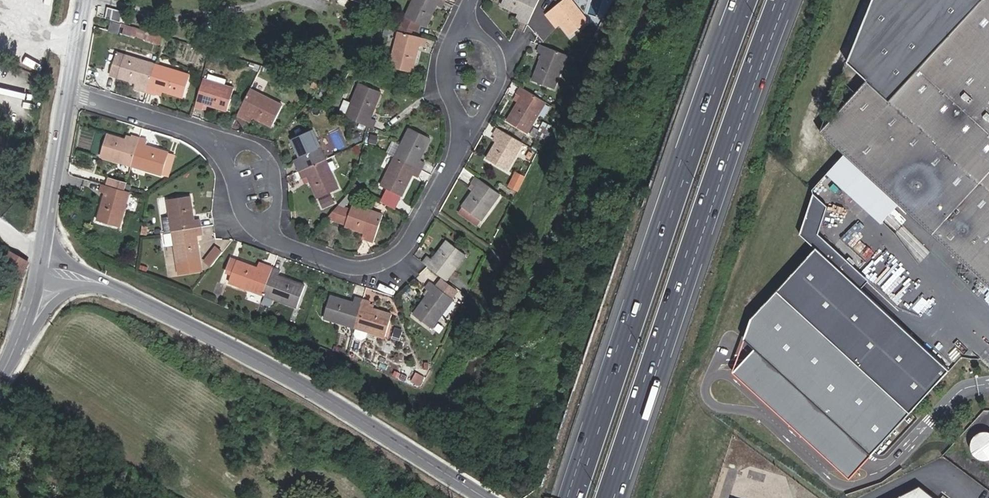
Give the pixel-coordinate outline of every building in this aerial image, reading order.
[(445,0),(412,0),(400,24),(413,30),(417,32),(421,24),(426,26),(436,5),(441,7),(445,0)] [(538,0),(503,0),(501,5),(517,12),(521,14),(519,18),(528,22),(538,0)] [(571,0),(563,0),(545,14),(550,20),(554,17),(569,35),(587,21),(571,0)] [(848,62),(868,80),(820,132),(988,286),(988,0),(873,0),(848,62)] [(121,23),(111,20),(108,30),(118,33),(121,23)] [(145,30),(124,24),(122,32),(143,38),(145,30)] [(398,32),(411,35),(413,30),(400,24),(397,31),(398,32)] [(164,36),(145,30),(143,38),(161,44),(164,36)] [(411,35),(398,32),(390,67),(411,72),(418,44),(424,46),(426,38),(411,35)] [(554,88),(567,55),(539,44),(536,52),(541,54),(531,80),(554,88)] [(39,71),(43,56),(29,52),(25,66),(39,71)] [(146,92),(155,64),(117,53),(110,75),(141,84),(139,90),(146,92)] [(190,75),(155,64),(146,92),(155,94),(156,89),(163,91),(183,97),(190,75)] [(233,88),(203,79),(194,107),(202,109),(204,104),(226,111),(233,88)] [(312,81),(310,87),(318,89),(323,84),(312,81)] [(331,86),(323,84),(319,95),(327,97),(331,86)] [(358,85),(346,117),(368,126),(373,127),(375,121),(370,118),(380,94),(358,85)] [(526,132),(545,101),(520,86),(516,93),(521,96),(506,120),(526,132)] [(282,105),(250,88),(237,114),(244,118),(247,112),(272,125),(282,105)] [(542,122),(537,130),(545,135),(550,126),(542,122)] [(506,170),(522,142),(497,127),(493,134),(494,135),(498,137),(496,142),(487,158),(506,170)] [(395,156),(421,169),(424,163),(419,160),(430,138),(409,128),(395,156)] [(542,141),(545,135),(537,130),(533,128),(529,134),(542,141)] [(295,164),(299,171),(325,159),(313,130),(291,140),(301,162),(295,164)] [(131,165),(139,137),(133,135),(132,136),(131,141),(125,139),(106,134),(100,156),(131,165)] [(146,139),(139,137),(131,165),(163,173),(169,152),(145,145),(146,139)] [(533,153),(528,150),(525,156),(530,159),(533,153)] [(175,153),(169,152),(163,173),(169,175),(175,153)] [(418,176),(421,169),(395,156),(381,185),(401,195),(412,173),(418,176)] [(325,159),(299,171),(302,178),(307,176),(317,198),(338,188),(325,159)] [(508,186),(517,191),(525,176),(515,172),(508,186)] [(477,225),(499,193),(475,176),(471,183),(476,186),(458,212),(477,225)] [(108,177),(106,185),(124,190),(127,182),(108,177)] [(106,185),(102,184),(99,191),(105,192),(97,219),(120,226),(129,191),(124,190),(106,185)] [(352,196),(348,193),(326,218),(338,223),(344,205),(352,196)] [(826,207),(812,195),(799,235),(815,250),(752,317),(745,338),(870,456),(948,372),(859,290),(867,281),(817,235),(826,207)] [(172,231),(201,226),(200,218),(194,219),(191,196),(167,200),(170,217),(162,218),(165,232),(172,231)] [(344,205),(338,223),(368,233),(366,240),(373,242),(382,213),(352,204),(351,208),(344,205)] [(148,226),(142,225),(141,234),(147,234),(161,233),(161,228),(148,230),(148,226)] [(203,234),(201,226),(172,231),(179,273),(202,269),(197,235),(203,234)] [(427,255),(422,262),(427,265),(446,280),(465,254),(447,240),(432,259),(427,255)] [(0,247),(0,265),(19,276),(26,262),(13,255),(0,247)] [(213,264),(222,252),(216,247),(207,259),(213,264)] [(263,294),(273,266),(265,263),(263,269),(257,267),(230,257),(225,272),(231,274),(228,282),(263,294)] [(280,268),(273,266),(263,294),(296,306),(304,284),(278,275),(280,268)] [(457,291),(441,279),(436,286),(452,298),(457,291)] [(413,314),(432,328),(452,298),(436,286),(430,281),(426,287),(427,288),(430,291),(427,296),(413,314)] [(324,317),(354,326),(362,298),(355,296),(353,302),(331,295),(324,317)] [(362,298),(354,326),(355,327),(354,333),(356,337),(362,339),(366,336),(367,330),(383,335),(390,313),(368,306),(370,300),(362,298)] [(421,386),(426,377),(417,371),(411,381),(421,386)] [(988,432),(983,431),(978,433),(973,437),(971,443),(971,449),(974,455),(978,459),(984,461),(988,460),(988,432)] [(919,486),(894,497),(935,497),(919,486)]
